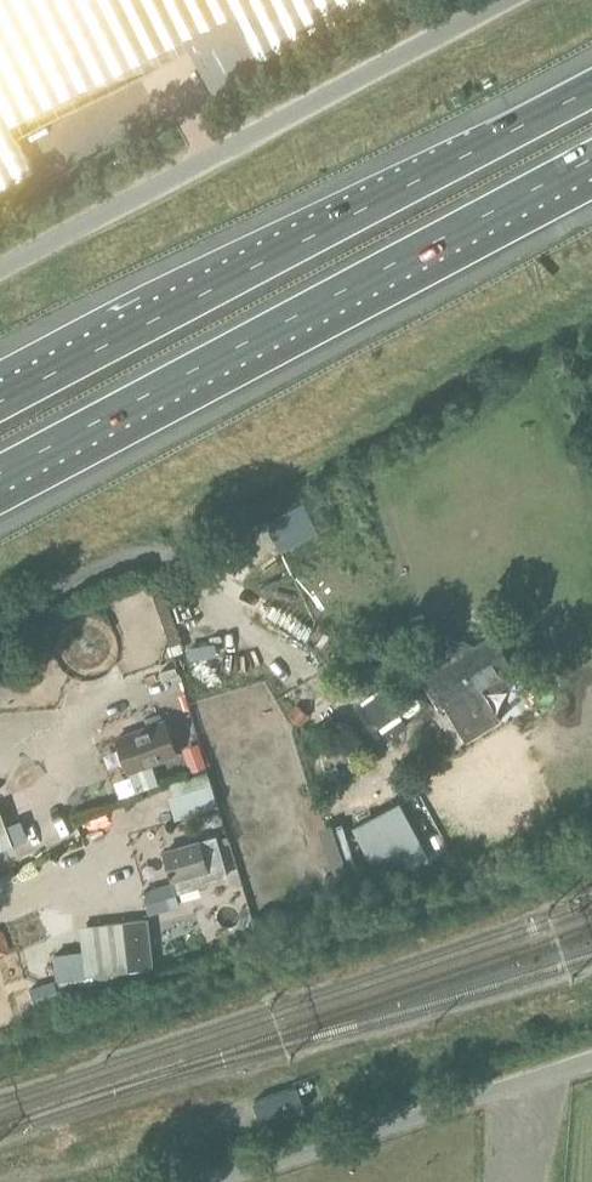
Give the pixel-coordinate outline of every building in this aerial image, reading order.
[(304,501),(265,521),(280,551),(319,532),(304,501)] [(435,680),(450,705),(446,708),(466,741),(500,720),(485,696),(520,675),(499,641),(435,680)] [(363,703),(388,740),(409,726),(384,689),(363,703)] [(152,762),(177,753),(165,720),(117,737),(120,745),(118,749),(122,762),(126,764),(129,771),(129,770),(137,792),(160,784),(152,762)] [(191,786),(205,778),(196,760),(181,768),(191,786)] [(400,802),(354,826),(383,884),(429,861),(400,802)] [(169,812),(174,836),(219,826),(214,803),(169,812)] [(216,839),(200,843),(199,841),(166,850),(171,868),(169,869),(172,879),(176,878),(179,889),(226,876),(216,839)] [(338,876),(350,874),(347,845),(334,847),(338,876)] [(149,914),(171,908),(164,885),(143,891),(149,914)] [(58,978),(60,989),(65,996),(114,990),(155,975),(148,917),(81,925),(86,975),(58,978)] [(2,931),(0,930),(0,955),(6,955),(8,948),(2,931)] [(38,1015),(64,1005),(55,979),(29,988),(38,1015)] [(262,1123),(307,1109),(299,1086),(255,1100),(262,1123)]
